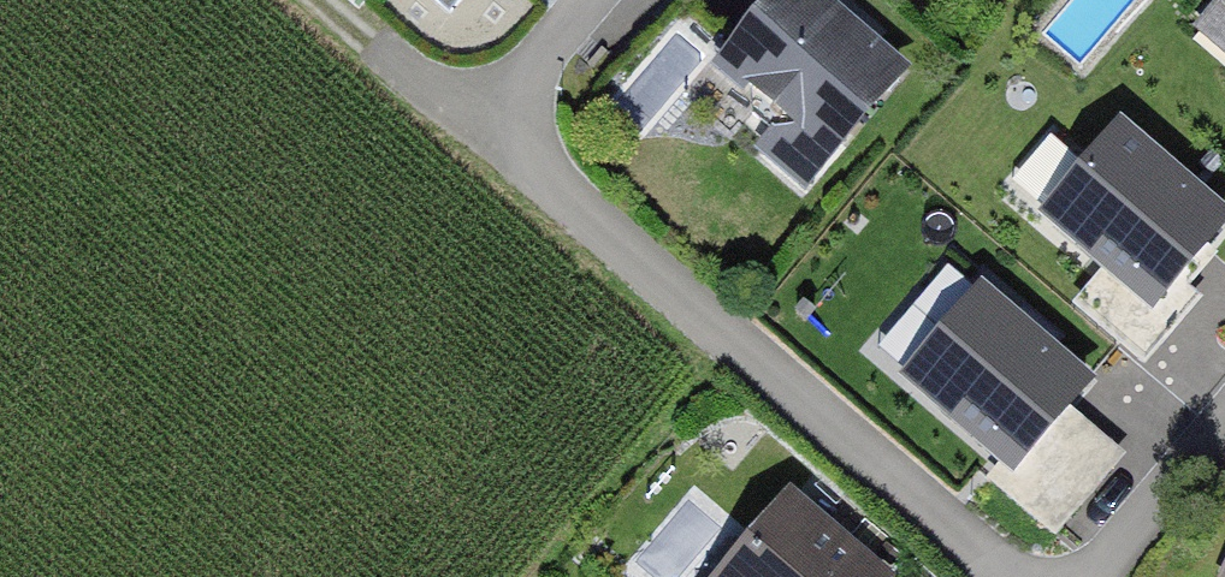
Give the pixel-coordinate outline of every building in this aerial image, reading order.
[(445,19),(462,0),(423,0),(445,19)] [(907,70),(827,0),(774,0),(692,95),(803,190),(907,70)] [(1224,40),(1224,0),(1218,0),(1201,20),(1224,40)] [(1117,126),(1046,211),(1113,266),(1083,302),(1147,355),(1195,298),(1173,279),(1224,217),(1224,216),(1117,126)] [(1084,381),(981,294),(913,375),(1017,462),(999,483),(1056,530),(1111,466),(1053,417),(1084,381)] [(790,501),(725,576),(880,576),(790,501)]
